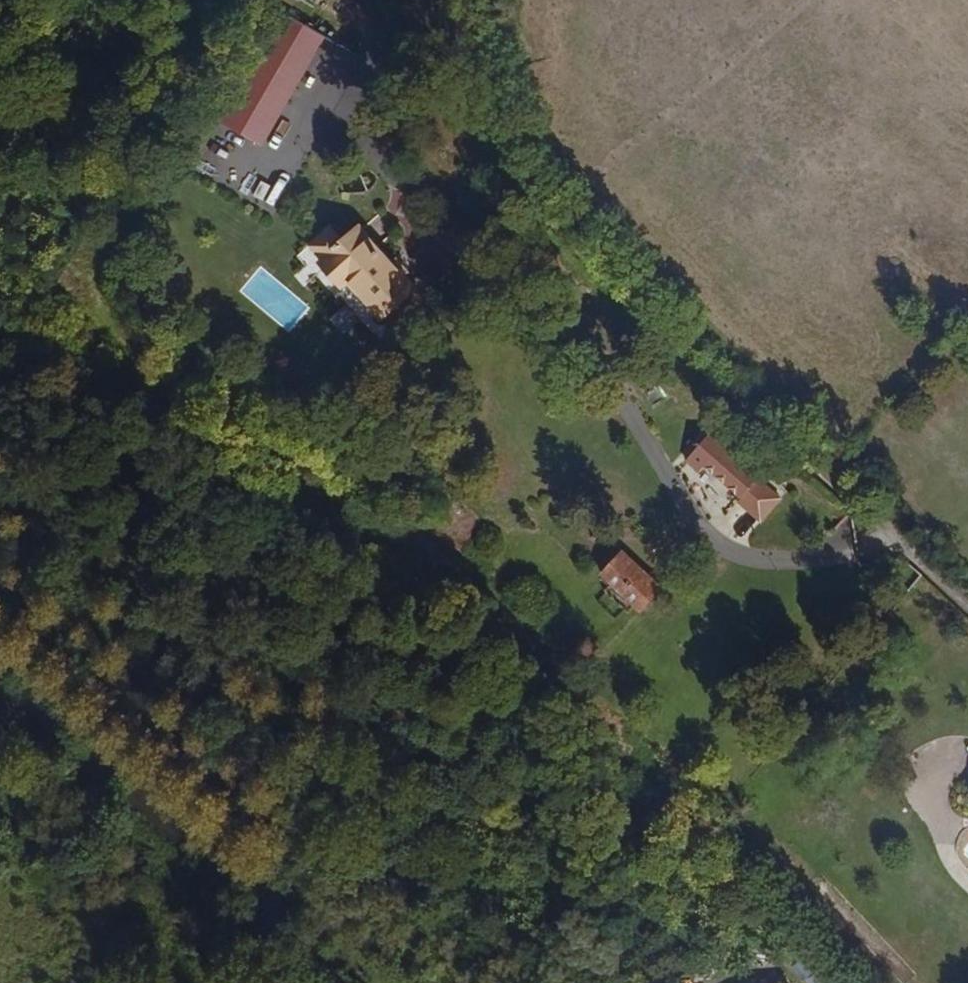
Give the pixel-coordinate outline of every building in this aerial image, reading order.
[(220,122),(262,145),(322,37),(280,14),(220,122)] [(380,321),(417,286),(362,227),(359,224),(340,242),(327,229),(304,249),(339,287),(345,282),(380,321)] [(781,498),(743,466),(708,436),(687,460),(760,522),(781,498)] [(664,587),(622,550),(599,577),(640,613),(664,587)]
